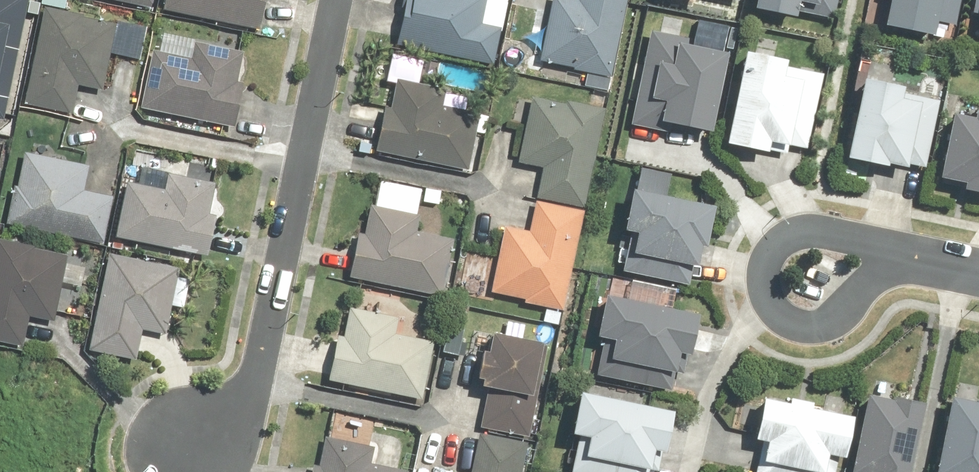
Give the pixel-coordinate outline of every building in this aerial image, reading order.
[(7,118),(32,0),(0,0),(0,116),(7,118)] [(166,7),(266,28),(272,0),(168,0),(166,7)] [(497,64),(509,0),(412,0),(404,49),(497,64)] [(543,60),(613,75),(630,0),(557,0),(543,60)] [(763,2),(804,11),(805,8),(839,16),(842,0),(763,0),(763,2)] [(892,19),(942,30),(945,19),(960,22),(965,0),(896,0),(892,19)] [(121,19),(48,4),(28,101),(77,111),(82,83),(106,88),(121,19)] [(689,35),(656,28),(636,120),(671,128),(673,118),(719,128),(736,47),(689,37),(689,35)] [(157,46),(144,107),(237,126),(247,80),(242,79),(249,48),(199,38),(196,54),(157,46)] [(801,50),(758,40),(735,136),(793,150),(795,142),(812,146),(831,69),(798,61),(801,50)] [(914,79),(872,70),(853,150),(897,160),(897,158),(929,165),(945,98),(911,90),(914,79)] [(389,103),(380,148),(471,168),(484,110),(446,102),(450,86),(401,75),(395,105),(389,103)] [(545,165),(539,196),(588,205),(608,105),(571,98),(571,101),(535,94),(522,160),(545,165)] [(948,170),(973,176),(971,183),(978,185),(978,110),(961,106),(948,170)] [(25,149),(10,222),(106,241),(116,194),(88,188),(94,163),(25,149)] [(131,179),(119,234),(212,254),(221,213),(212,211),(219,180),(172,169),(168,187),(131,179)] [(636,224),(627,268),(697,283),(702,260),(705,261),(710,239),(716,240),(724,201),(643,182),(633,224),(636,224)] [(588,207),(540,197),(533,229),(507,223),(493,290),(528,297),(527,299),(567,308),(588,207)] [(362,230),(353,275),(446,293),(457,236),(421,229),(424,213),(374,203),(368,231),(362,230)] [(1,235),(0,237),(0,338),(27,343),(34,315),(57,320),(72,250),(1,235)] [(183,266),(114,251),(93,347),(141,357),(147,327),(169,332),(183,266)] [(609,331),(601,373),(677,388),(680,372),(687,373),(692,349),(700,350),(709,308),(614,289),(606,331),(609,331)] [(342,333),(332,377),(424,397),(437,340),(400,332),(403,315),(354,304),(347,334),(342,333)] [(553,337),(500,326),(497,345),(487,343),(480,375),(489,377),(488,382),(492,383),(484,424),(532,434),(553,337)] [(577,468),(594,471),(653,471),(654,468),(662,469),(667,444),(675,446),(684,405),(589,385),(579,427),(585,428),(577,468)] [(876,389),(858,468),(879,471),(915,471),(931,396),(902,390),(901,394),(876,389)] [(959,390),(944,471),(949,471),(978,471),(978,393),(959,390)] [(771,391),(763,434),(767,435),(760,471),(840,471),(844,449),(856,451),(864,409),(771,391)] [(483,430),(475,467),(472,466),(471,471),(460,470),(460,471),(524,471),(531,440),(483,430)] [(315,471),(411,471),(412,468),(375,460),(378,444),(328,433),(322,463),(317,463),(315,471)]
